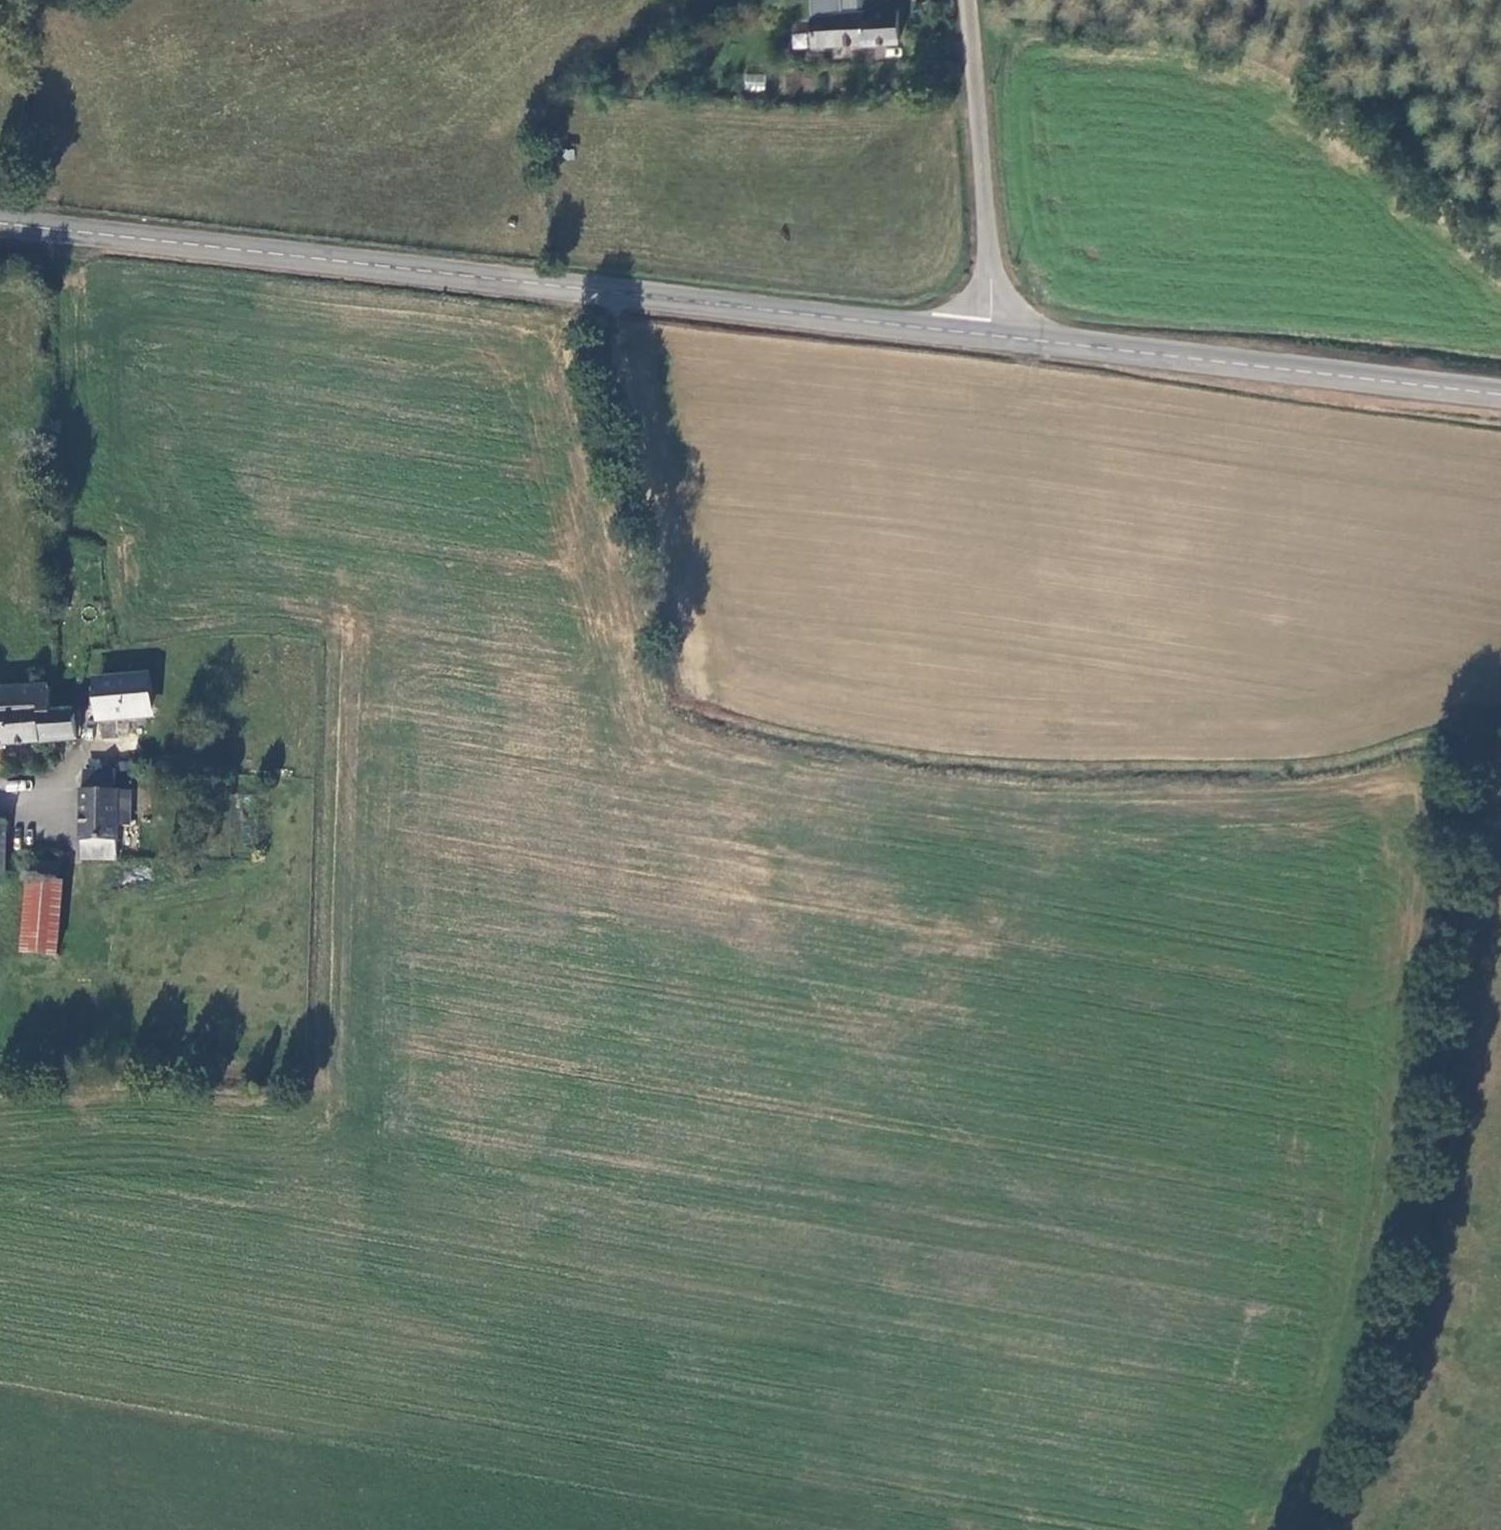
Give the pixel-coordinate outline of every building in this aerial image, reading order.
[(901,44),(897,0),(813,0),(814,47),(901,44)] [(765,90),(765,74),(744,75),(744,90),(765,90)] [(147,680),(143,680),(101,682),(102,718),(116,718),(117,740),(147,737),(147,680)] [(78,736),(76,707),(52,709),(51,685),(4,688),(5,713),(0,713),(0,743),(78,736)] [(90,786),(118,786),(117,771),(89,771),(90,786)] [(120,822),(131,822),(132,786),(118,786),(90,786),(87,786),(86,857),(119,858),(120,822)] [(30,880),(26,954),(63,957),(68,882),(30,880)]
